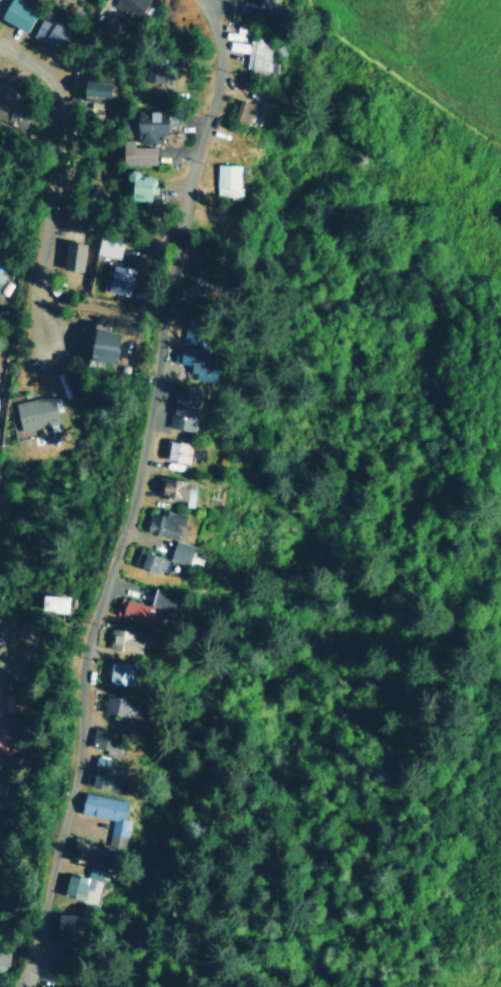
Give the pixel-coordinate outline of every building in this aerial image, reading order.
[(31,5),(18,0),(3,0),(0,8),(0,19),(23,28),(31,5)] [(133,18),(147,0),(112,0),(111,1),(133,18)] [(68,30),(41,13),(29,31),(56,49),(68,30)] [(245,51),(242,69),(265,72),(271,40),(249,36),(248,43),(228,39),(227,48),(245,51)] [(104,98),(105,80),(79,79),(78,97),(104,98)] [(30,103),(2,89),(0,93),(0,119),(18,127),(30,103)] [(245,121),(251,102),(235,97),(229,117),(245,121)] [(131,141),(150,140),(150,132),(161,132),(160,107),(130,108),(131,141)] [(117,162),(150,161),(149,143),(128,144),(128,136),(116,137),(117,162)] [(211,195),(235,195),(236,163),(211,162),(211,195)] [(124,198),(143,199),(144,172),(125,171),(124,198)] [(118,241),(95,236),(91,252),(114,257),(118,241)] [(66,268),(77,270),(82,242),(64,239),(61,254),(68,255),(66,268)] [(102,289),(123,293),(129,267),(107,263),(102,289)] [(112,331),(88,326),(82,356),(106,361),(112,331)] [(182,361),(181,375),(207,377),(209,355),(200,354),(200,346),(168,344),(167,360),(182,361)] [(162,427),(189,428),(191,394),(174,394),(175,390),(164,390),(162,427)] [(55,421),(49,393),(11,402),(18,431),(55,421)] [(157,457),(180,461),(184,442),(161,438),(157,457)] [(185,505),(187,488),(181,487),(182,479),(154,475),(151,495),(178,499),(177,504),(185,505)] [(141,511),(138,531),(171,536),(175,511),(152,508),(152,512),(141,511)] [(185,543),(166,539),(161,558),(180,563),(185,543)] [(153,571),(157,557),(130,549),(126,563),(153,571)] [(141,603),(112,596),(108,613),(148,623),(153,606),(163,609),(167,592),(145,586),(141,603)] [(60,610),(61,594),(35,593),(34,609),(60,610)] [(131,630),(103,626),(100,646),(132,651),(134,640),(130,639),(131,630)] [(101,660),(99,681),(121,683),(123,662),(101,660)] [(127,716),(129,699),(97,694),(95,711),(127,716)] [(11,726),(0,725),(0,750),(9,751),(11,726)] [(83,745),(110,751),(114,732),(86,726),(83,745)] [(101,788),(106,759),(88,756),(87,763),(82,762),(78,784),(101,788)] [(73,812),(105,818),(100,845),(117,848),(122,819),(116,818),(119,799),(76,792),(73,812)] [(64,858),(82,860),(84,842),(66,840),(64,858)] [(60,873),(56,894),(76,898),(79,887),(85,889),(87,879),(94,880),(96,871),(81,868),(79,876),(60,873)] [(68,913),(49,913),(49,934),(68,934),(68,913)]
